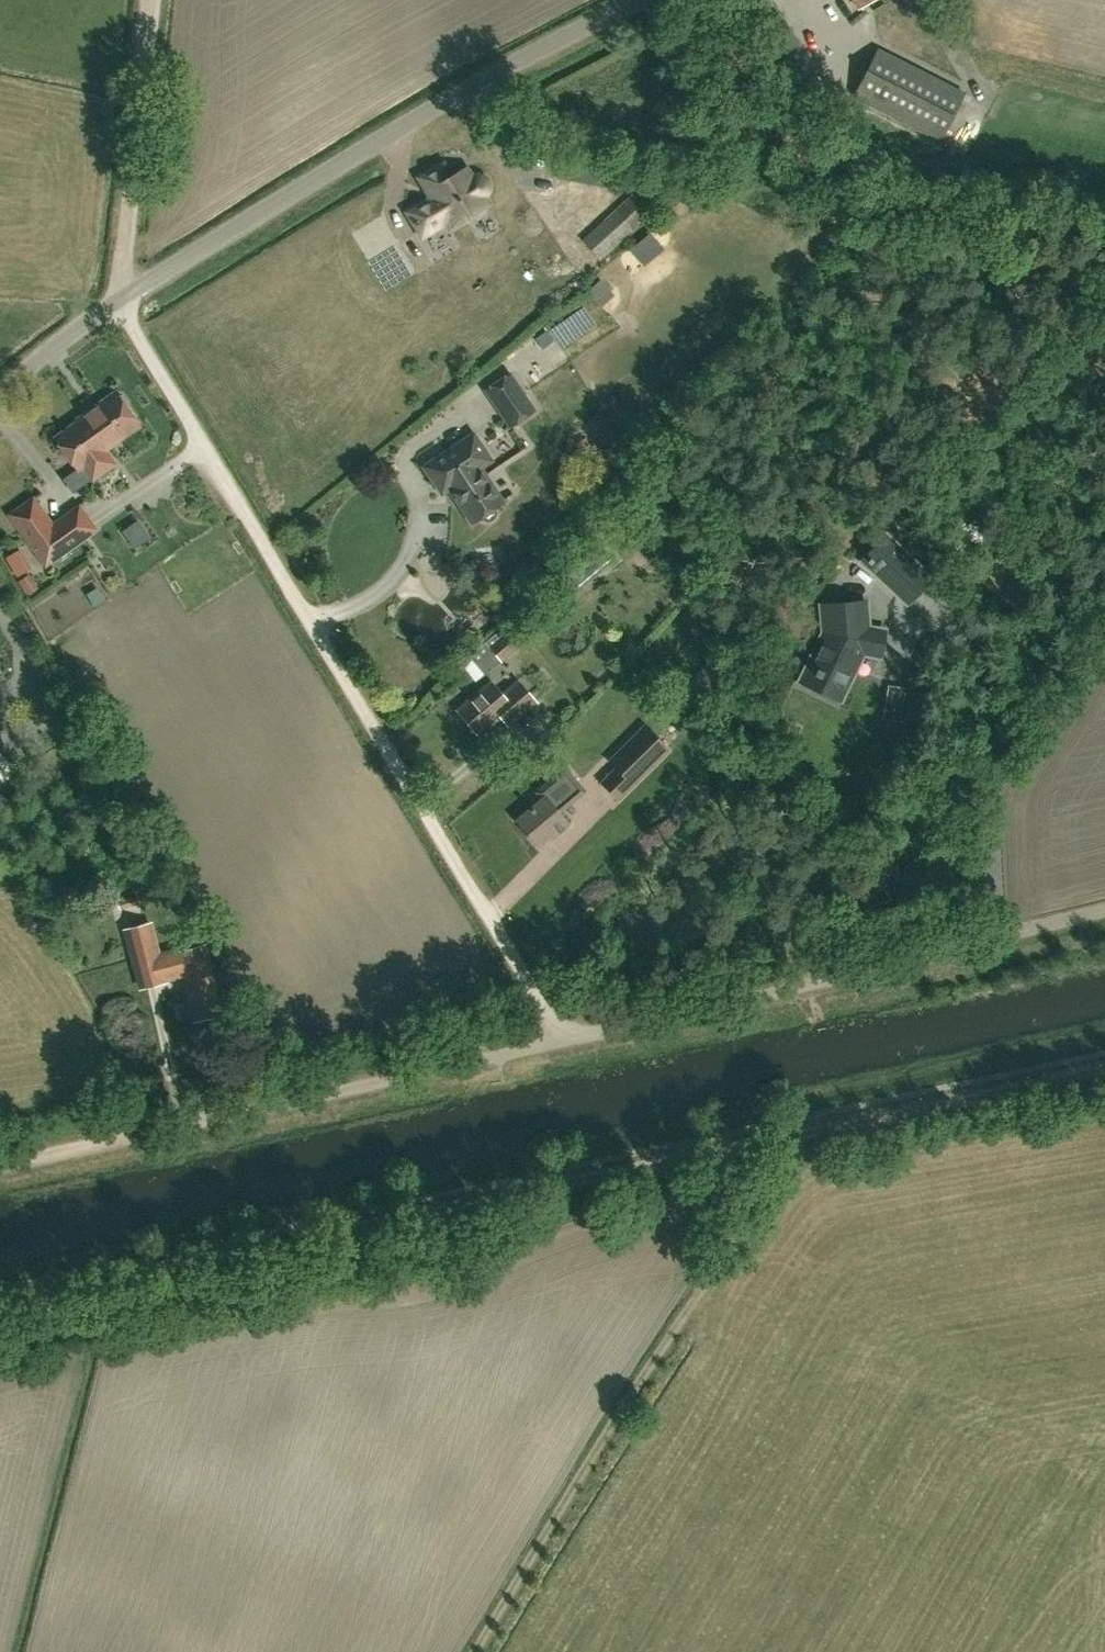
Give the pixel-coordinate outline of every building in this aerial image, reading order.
[(779,16),(753,32),(790,92),(816,75),(779,16)] [(853,97),(938,141),(963,94),(877,50),(853,97)] [(562,173),(565,159),(540,153),(537,168),(562,173)] [(486,193),(488,190),(488,186),(487,183),(485,179),(482,177),(479,176),(475,176),(471,177),(466,168),(448,179),(440,166),(420,178),(432,198),(408,212),(422,235),(446,221),(450,228),(488,205),(483,196),(486,193)] [(599,260),(675,191),(657,171),(581,240),(599,260)] [(606,281),(594,293),(608,307),(620,295),(606,281)] [(535,412),(511,375),(487,391),(511,428),(535,412)] [(114,463),(104,450),(138,425),(114,392),(76,419),(78,421),(55,437),(78,470),(83,466),(92,479),(114,463)] [(473,524),(481,519),(482,519),(483,520),(484,521),(485,522),(487,522),(488,522),(490,522),(491,522),(492,521),(494,520),(495,519),(496,518),(496,517),(497,515),(497,514),(497,512),(496,511),(495,509),(503,504),(476,462),(487,455),(474,436),(426,468),(443,494),(450,489),(473,524)] [(6,514),(10,519),(44,566),(98,528),(80,503),(53,523),(34,495),(6,514)] [(140,545),(154,534),(143,521),(129,532),(140,545)] [(863,558),(909,601),(930,579),(884,536),(863,558)] [(17,559),(21,576),(38,572),(34,555),(17,559)] [(825,633),(811,662),(812,662),(809,668),(815,671),(814,674),(820,677),(822,674),(839,683),(849,662),(855,665),(862,651),(875,653),(880,631),(866,629),(864,601),(823,605),(825,633)] [(519,645),(509,634),(491,649),(501,661),(519,645)] [(689,714),(731,667),(719,657),(677,703),(689,714)] [(516,679),(500,693),(491,683),(458,711),(478,735),(500,716),(508,726),(536,703),(516,679)] [(893,711),(892,718),(903,720),(903,719),(922,722),(926,693),(908,690),(897,688),(896,695),(899,699),(905,700),(904,709),(897,708),(893,711)] [(609,760),(615,765),(600,781),(618,798),(667,747),(644,724),(609,760)] [(584,790),(565,769),(538,793),(543,799),(518,822),(538,845),(550,835),(553,838),(569,824),(559,812),(584,790)] [(141,984),(163,978),(185,972),(198,1019),(221,1013),(202,945),(159,957),(150,923),(126,929),(141,984)]
